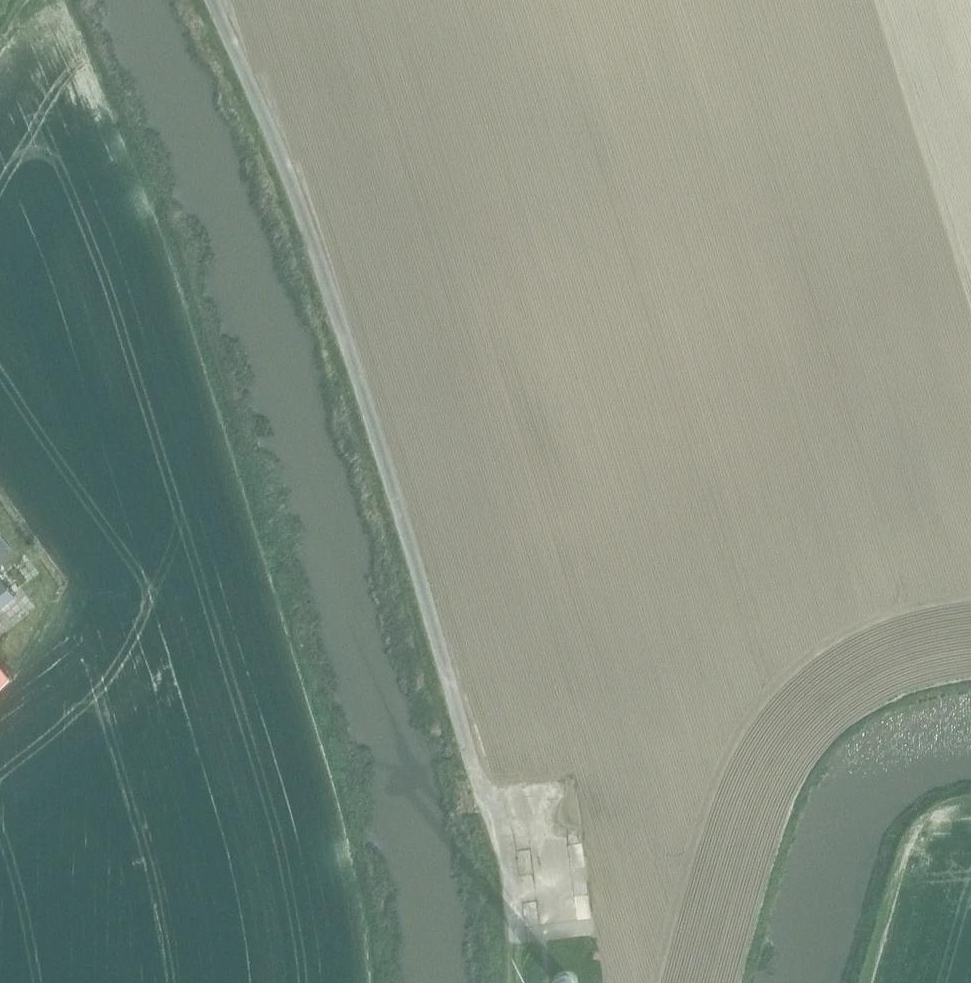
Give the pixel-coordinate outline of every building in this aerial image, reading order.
[(0,661),(0,680),(9,672),(0,661)]
